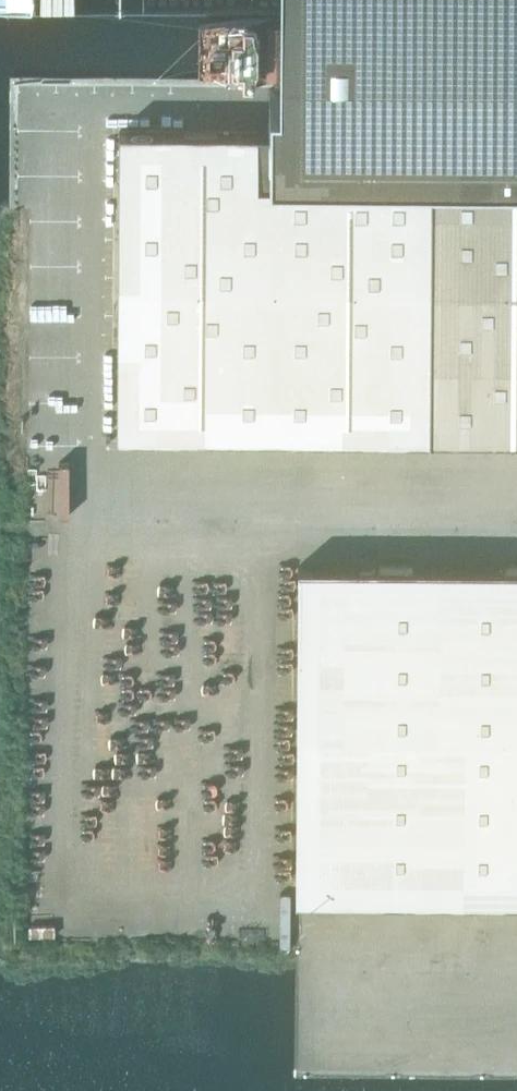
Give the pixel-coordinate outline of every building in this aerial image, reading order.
[(516,133),(516,0),(288,0),(288,46),(274,46),(274,101),(274,131),(430,132),(516,133)] [(428,438),(430,132),(350,132),(274,131),(201,131),(120,130),(118,437),(196,437),(349,438),(428,438)] [(515,133),(430,132),(428,438),(510,439),(516,439),(516,133),(515,133)] [(399,566),(298,565),(296,898),(396,898),(516,899),(516,567),(399,566)]
